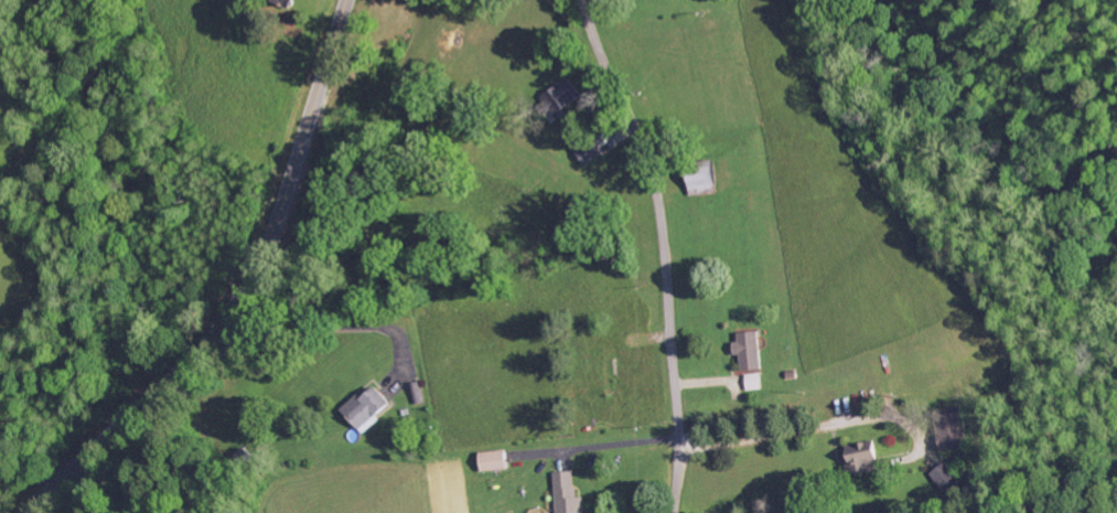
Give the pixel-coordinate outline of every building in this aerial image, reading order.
[(294,8),(297,0),(269,0),(294,8)] [(584,96),(569,78),(544,97),(559,116),(584,96)] [(576,151),(586,167),(602,158),(592,141),(576,151)] [(720,195),(719,165),(691,166),(692,196),(720,195)] [(740,334),(741,343),(735,343),(737,356),(742,356),(743,372),(764,370),(761,332),(740,334)] [(765,390),(763,374),(748,376),(749,392),(765,390)] [(361,431),(393,404),(378,388),(364,400),(361,396),(343,411),(361,431)] [(947,453),(974,446),(965,408),(938,415),(947,453)] [(846,449),(853,478),(879,471),(877,461),(882,459),(877,441),(846,449)] [(509,471),(509,452),(483,453),(484,472),(509,471)] [(933,474),(946,496),(963,486),(949,464),(933,474)] [(558,512),(587,512),(586,498),(578,499),(577,473),(557,474),(558,512)]
